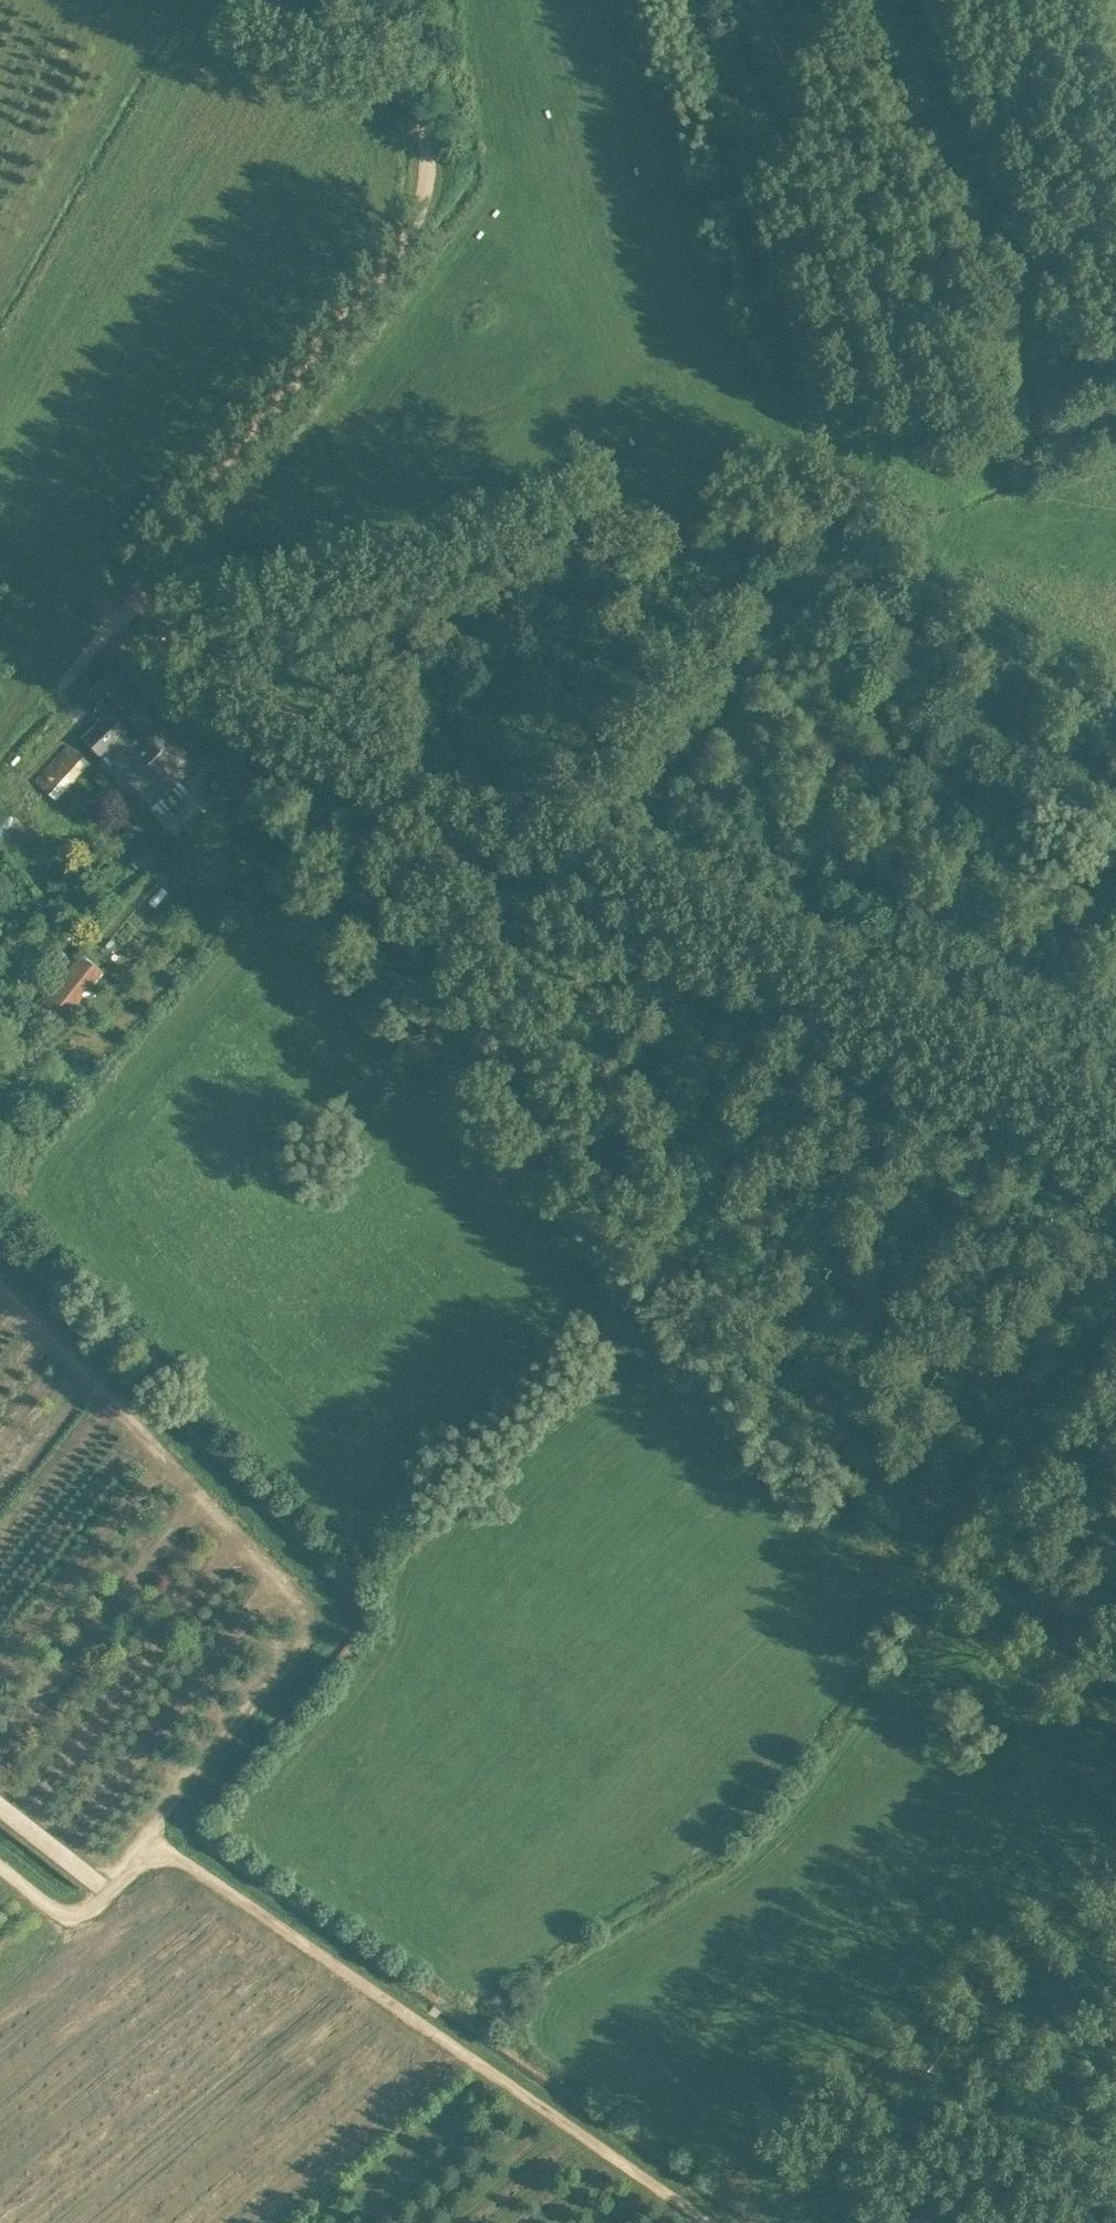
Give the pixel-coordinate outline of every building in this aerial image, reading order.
[(83,738),(102,758),(116,746),(162,798),(194,770),(171,743),(174,741),(111,671),(85,694),(106,717),(83,738)] [(69,745),(36,782),(53,797),(56,800),(89,763),(86,760),(69,745)] [(129,844),(129,858),(140,868),(155,868),(165,857),(166,844),(156,832),(140,831),(129,844)] [(81,954),(39,1006),(63,1025),(105,973),(81,954)]
